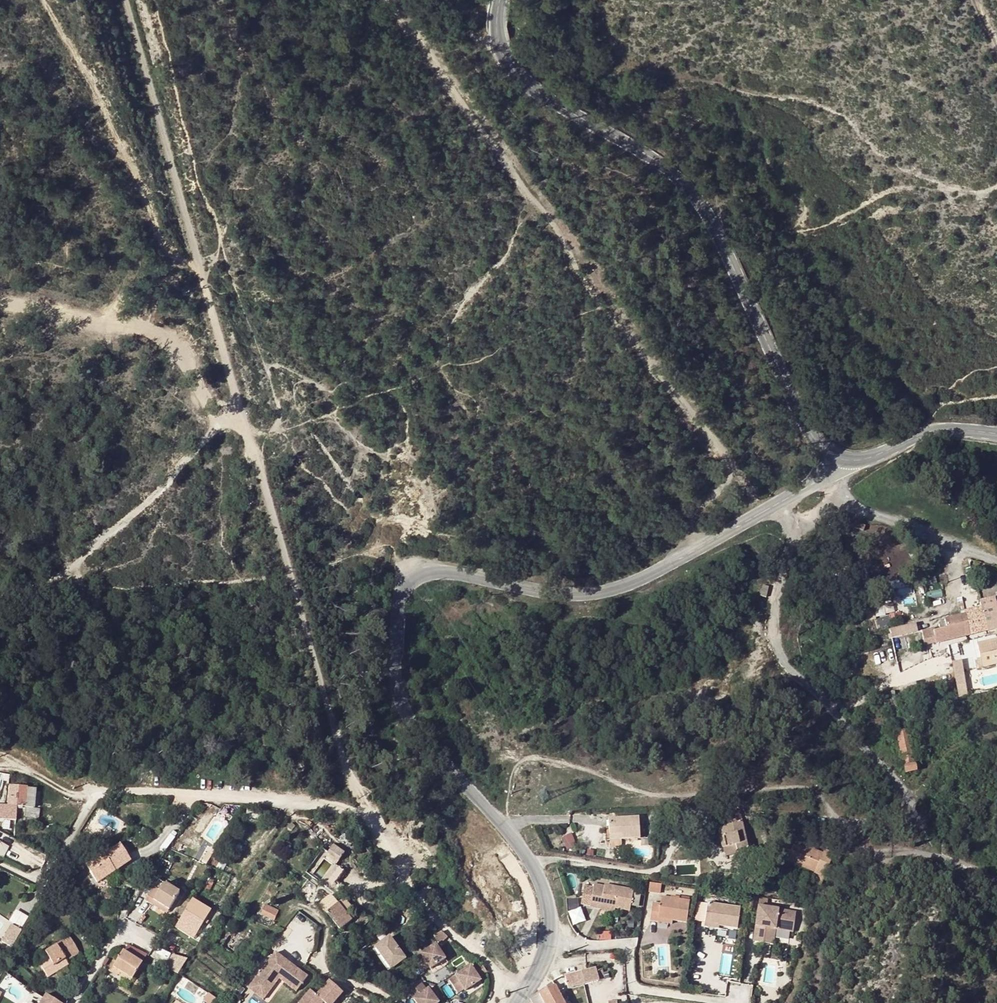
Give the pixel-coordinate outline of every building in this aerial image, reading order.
[(856,522),(854,528),(864,531),(866,526),(856,522)] [(762,584),(759,595),(766,597),(769,586),(762,584)] [(980,602),(981,608),(996,605),(995,598),(980,602)] [(934,632),(935,639),(936,644),(970,636),(995,630),(996,629),(996,605),(981,608),(964,613),(964,616),(945,620),(945,623),(939,624),(940,631),(934,632)] [(914,634),(919,633),(916,624),(890,630),(892,639),(903,637),(914,634)] [(922,632),(925,641),(935,639),(934,632),(933,629),(922,632)] [(925,644),(925,641),(922,632),(919,633),(914,634),(916,641),(917,645),(925,644)] [(904,643),(916,641),(914,634),(903,637),(904,643)] [(978,644),(983,667),(996,664),(996,640),(978,644)] [(952,657),(952,655),(950,649),(938,651),(940,658),(946,657),(946,659),(952,657)] [(952,663),(955,678),(963,677),(962,672),(963,671),(961,661),(952,663)] [(956,685),(958,686),(966,691),(963,677),(955,678),(956,685)] [(908,731),(905,732),(897,733),(903,759),(913,756),(908,731)] [(903,759),(904,766),(915,764),(913,756),(903,759)] [(916,772),(915,764),(904,766),(906,774),(916,772)] [(16,806),(17,786),(8,785),(7,805),(16,806)] [(26,786),(17,786),(16,806),(25,807),(24,816),(39,817),(39,808),(33,808),(35,789),(25,788),(26,786)] [(715,812),(723,848),(736,845),(738,854),(740,864),(751,861),(740,811),(731,813),(730,808),(715,812)] [(75,818),(55,817),(55,826),(74,828),(75,818)] [(609,819),(610,840),(640,839),(639,817),(609,819)] [(574,833),(564,836),(568,848),(577,844),(574,833)] [(787,861),(816,873),(824,853),(814,849),(809,847),(795,842),(787,861)] [(338,864),(347,851),(335,843),(326,856),(338,864)] [(118,844),(103,854),(99,857),(97,854),(82,865),(95,883),(129,860),(118,844)] [(736,845),(723,848),(725,857),(738,854),(736,845)] [(825,850),(824,853),(816,873),(827,877),(836,854),(825,850)] [(332,885),(344,873),(334,862),(322,875),(332,885)] [(827,877),(816,873),(813,882),(823,886),(827,877)] [(156,879),(152,887),(158,891),(163,883),(156,879)] [(651,882),(651,891),(662,891),(662,882),(651,882)] [(178,892),(163,883),(158,891),(152,887),(144,900),(150,904),(153,901),(167,910),(178,892)] [(613,906),(629,909),(633,891),(594,883),(594,887),(584,885),(581,903),(590,905),(590,906),(598,908),(599,904),(613,906)] [(579,897),(568,899),(570,909),(581,907),(579,897)] [(653,903),(651,920),(658,921),(659,918),(672,920),(687,922),(690,901),(687,901),(662,897),(661,903),(653,903)] [(343,898),(337,902),(352,921),(358,916),(343,898)] [(193,899),(174,926),(192,938),(210,911),(193,899)] [(153,901),(150,904),(166,913),(167,910),(153,901)] [(352,921),(337,902),(325,912),(340,930),(352,921)] [(708,904),(706,923),(718,924),(718,926),(739,928),(741,908),(708,904)] [(265,905),(262,914),(275,919),(278,911),(265,905)] [(760,905),(753,941),(767,943),(770,928),(776,929),(777,925),(794,928),(797,912),(760,905)] [(573,923),(586,921),(583,908),(571,910),(573,923)] [(13,927),(4,942),(12,946),(20,931),(13,927)] [(770,928),(767,943),(773,945),(776,929),(770,928)] [(445,932),(438,937),(442,944),(452,938),(445,932)] [(40,963),(49,976),(68,965),(66,962),(79,954),(69,936),(44,951),(48,957),(40,963)] [(380,945),(394,968),(408,959),(402,949),(406,947),(401,940),(397,942),(394,937),(380,945)] [(390,970),(394,968),(380,945),(376,947),(390,970)] [(440,946),(417,959),(425,973),(432,969),(433,971),(449,962),(440,946)] [(110,971),(117,976),(120,972),(132,980),(141,964),(123,952),(110,971)] [(276,953),(253,983),(268,994),(279,979),(296,992),(308,978),(276,953)] [(180,974),(190,960),(176,954),(168,967),(180,974)] [(449,962),(433,971),(435,975),(451,966),(449,962)] [(584,985),(599,980),(596,971),(595,968),(586,970),(581,972),(584,985)] [(474,970),(451,983),(459,997),(466,993),(467,994),(483,985),(481,982),(489,977),(486,971),(477,976),(474,970)] [(603,970),(596,971),(599,980),(605,979),(603,970)] [(584,985),(581,972),(566,976),(568,988),(584,985)] [(298,1002),(322,1002),(323,1002),(325,1002),(333,1002),(342,993),(329,981),(316,995),(310,990),(298,1002)] [(268,994),(253,983),(249,988),(263,1000),(268,994)] [(410,993),(417,1002),(439,1002),(430,990),(428,991),(424,985),(410,993)] [(486,990),(483,985),(467,994),(470,999),(486,990)] [(544,1002),(564,1002),(559,993),(555,986),(539,994),(544,1002)] [(559,993),(564,1002),(571,1002),(564,990),(559,993)] [(45,993),(39,1002),(60,1002),(45,993)] [(539,994),(530,999),(533,1002),(544,1002),(539,994)]
